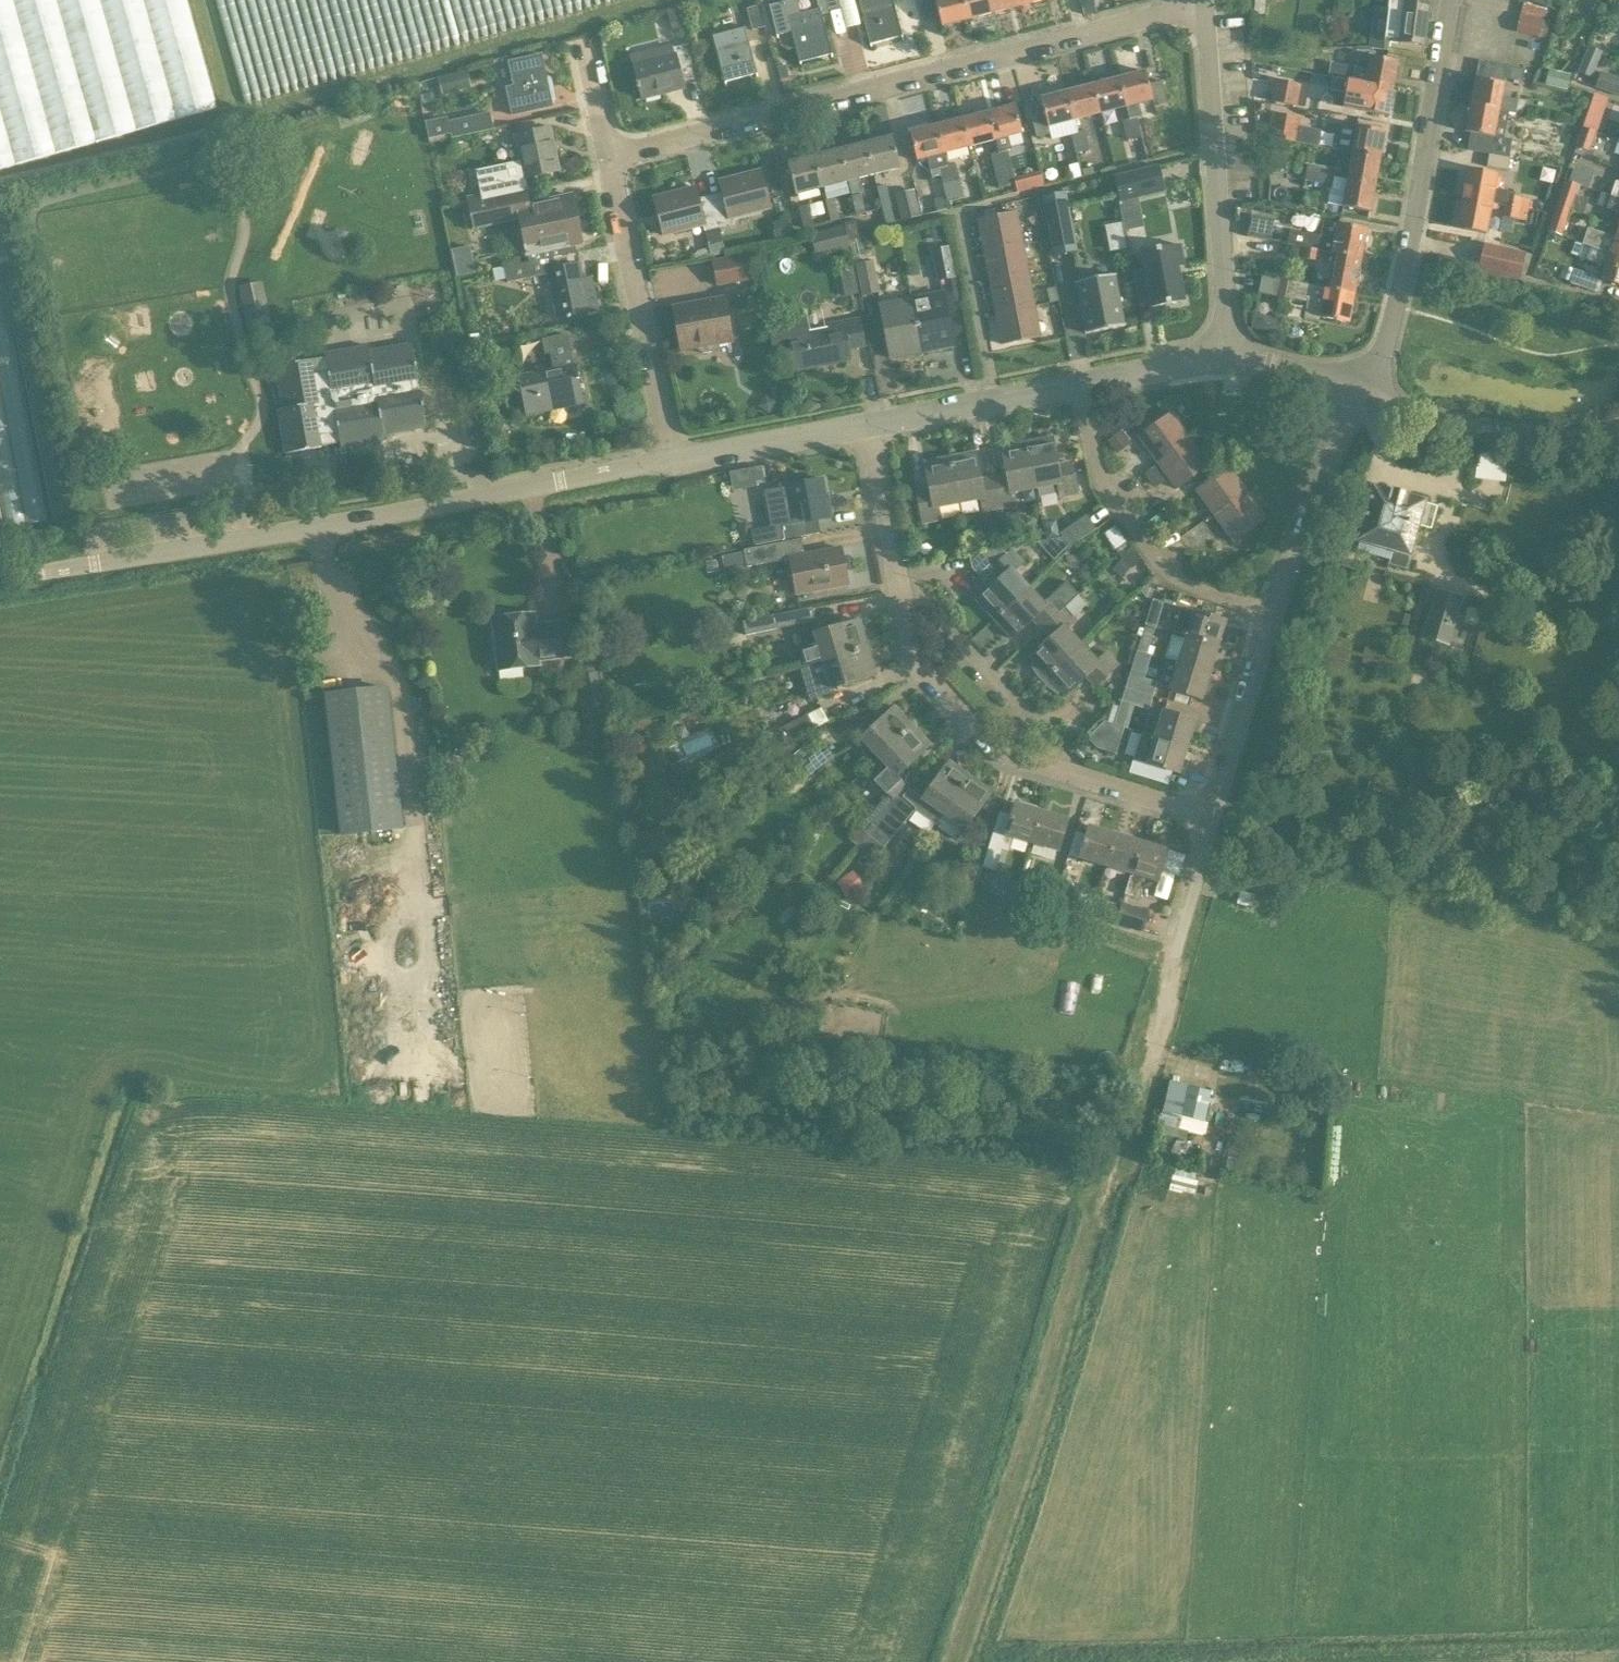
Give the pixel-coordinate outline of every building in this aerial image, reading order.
[(818,8),(800,12),(797,0),(788,0),(769,5),(777,35),(791,31),(800,62),(832,54),(822,14),(828,12),(827,10),(840,7),(838,0),(816,0),(818,8)] [(859,25),(853,0),(839,0),(846,28),(859,25)] [(902,35),(893,0),(858,0),(870,44),(902,35)] [(926,20),(939,17),(941,25),(968,18),(963,0),(921,0),(926,20)] [(993,12),(990,0),(963,0),(968,18),(993,12)] [(993,12),(1020,5),(1019,0),(990,0),(993,12)] [(1079,2),(1082,13),(1095,10),(1092,0),(1085,0),(1079,2)] [(1368,48),(1388,51),(1389,41),(1423,46),(1428,0),(1389,0),(1388,8),(1372,7),(1368,48)] [(1546,9),(1523,4),(1520,14),(1519,14),(1516,31),(1545,38),(1549,20),(1544,19),(1546,9)] [(759,5),(747,8),(751,24),(752,29),(757,28),(765,26),(759,5)] [(672,30),(683,27),(678,8),(666,11),(672,30)] [(724,82),(757,73),(745,27),(712,35),(724,82)] [(685,44),(673,47),(674,53),(633,64),(642,99),(665,93),(664,91),(683,86),(682,82),(694,79),(685,44)] [(1591,78),(1602,51),(1588,45),(1577,71),(1591,78)] [(1267,52),(1250,49),(1251,63),(1264,65),(1267,52)] [(506,88),(512,115),(552,106),(540,54),(509,61),(514,86),(506,88)] [(1364,83),(1392,88),(1397,61),(1370,56),(1367,70),(1354,67),(1353,72),(1353,73),(1351,80),(1364,83)] [(1524,68),(1479,60),(1475,77),(1470,105),(1508,112),(1516,113),(1521,114),(1525,100),(1501,96),(1503,82),(1504,78),(1522,81),(1524,68)] [(442,95),(468,85),(462,68),(436,78),(442,95)] [(1567,89),(1570,75),(1548,70),(1545,84),(1567,89)] [(1125,105),(1129,118),(1137,116),(1142,115),(1138,102),(1151,99),(1154,107),(1168,103),(1162,80),(1148,84),(1145,71),(1118,78),(1125,105)] [(1387,115),(1392,88),(1364,83),(1351,80),(1353,73),(1341,71),(1339,78),(1336,78),(1335,85),(1346,87),(1343,106),(1360,109),(1360,110),(1387,115)] [(1618,96),(1618,78),(1600,71),(1594,87),(1618,96)] [(1118,78),(1092,85),(1099,112),(1125,105),(1118,78)] [(1295,107),(1299,84),(1274,80),(1270,102),(1295,107)] [(1074,119),(1099,112),(1092,85),(1067,91),(1074,119)] [(1036,137),(1050,133),(1048,126),(1074,119),(1067,91),(1040,98),(1043,111),(1030,114),(1036,137)] [(989,154),(994,170),(1002,168),(1003,171),(1013,169),(1008,150),(1011,149),(1008,136),(1022,132),(1015,105),(988,112),(995,139),(998,152),(989,154)] [(1467,149),(1489,153),(1510,157),(1540,163),(1541,157),(1516,152),(1518,140),(1504,137),(1508,112),(1470,105),(1465,132),(1470,132),(1467,149)] [(445,139),(451,137),(452,138),(494,129),(490,111),(456,118),(448,120),(447,116),(424,122),(429,142),(445,139)] [(988,112),(962,119),(969,146),(995,139),(988,112)] [(1295,142),(1300,117),(1273,112),(1268,137),(1295,142)] [(1587,113),(1583,127),(1583,128),(1595,132),(1597,132),(1601,118),(1587,113)] [(1137,116),(1129,118),(1122,120),(1127,140),(1142,136),(1137,116)] [(943,152),(969,146),(962,119),(936,125),(943,152)] [(1354,140),(1352,152),(1379,157),(1384,131),(1337,122),(1334,136),(1354,140)] [(946,165),(943,152),(936,125),(909,132),(916,159),(926,157),(930,170),(932,178),(940,176),(939,166),(946,165)] [(1595,132),(1583,128),(1583,127),(1581,126),(1574,146),(1589,151),(1595,132)] [(476,170),(480,193),(481,200),(523,191),(527,190),(523,177),(560,170),(555,146),(552,147),(548,128),(514,135),(520,161),(476,170)] [(1090,149),(1085,129),(1070,133),(1075,153),(1090,149)] [(892,136),(865,143),(873,174),(900,167),(892,136)] [(873,174),(865,143),(839,149),(847,180),(873,174)] [(839,149),(814,156),(821,187),(847,180),(839,149)] [(1379,157),(1352,152),(1347,179),(1374,184),(1379,157)] [(1508,170),(1510,157),(1489,153),(1486,166),(1508,170)] [(821,187),(814,156),(787,163),(795,194),(821,187)] [(948,164),(946,165),(939,166),(940,176),(942,183),(950,181),(951,184),(961,181),(956,163),(948,164)] [(1336,169),(1307,163),(1306,171),(1335,176),(1336,169)] [(1171,166),(1126,176),(1131,202),(1176,191),(1171,166)] [(1468,167),(1462,198),(1498,204),(1503,205),(1528,210),(1530,199),(1514,196),(1515,192),(1494,188),(1497,173),(1468,167)] [(1003,171),(1002,168),(994,170),(998,187),(1016,182),(1013,169),(1003,171)] [(1568,181),(1580,185),(1589,188),(1594,175),(1573,168),(1568,181)] [(722,192),(709,196),(717,228),(732,224),(730,218),(770,208),(760,170),(719,180),(722,192)] [(1369,211),(1374,184),(1347,179),(1335,176),(1306,171),(1305,173),(1304,178),(1304,180),(1332,185),(1331,189),(1345,191),(1342,206),(1369,211)] [(1580,185),(1568,181),(1565,179),(1557,204),(1570,209),(1575,195),(1577,196),(1580,185)] [(961,181),(951,184),(950,181),(942,183),(946,200),(964,196),(961,181)] [(1610,196),(1618,199),(1618,184),(1615,183),(1610,196)] [(882,208),(891,206),(886,184),(876,187),(882,208)] [(703,225),(705,231),(717,228),(709,196),(697,199),(694,187),(654,197),(664,235),(703,225)] [(921,216),(914,189),(895,193),(901,220),(921,216)] [(480,193),(466,196),(473,230),(525,219),(530,239),(545,236),(548,250),(581,243),(571,195),(526,204),(523,191),(481,200),(480,193)] [(860,191),(850,193),(856,215),(865,212),(860,191)] [(1610,196),(1600,192),(1596,204),(1618,212),(1618,199),(1610,196)] [(840,219),(834,197),(824,200),(830,221),(840,219)] [(1496,210),(1498,204),(1462,198),(1456,227),(1486,233),(1490,208),(1496,210)] [(1078,202),(1051,206),(1061,257),(1086,254),(1078,202)] [(1570,209),(1557,204),(1547,231),(1562,236),(1570,209)] [(814,226),(808,205),(798,207),(804,228),(814,226)] [(1503,205),(1501,216),(1526,220),(1528,210),(1503,205)] [(857,216),(862,230),(886,222),(882,208),(857,216)] [(978,219),(984,251),(1023,244),(1016,212),(978,219)] [(1254,216),(1250,237),(1274,242),(1278,220),(1254,216)] [(857,220),(845,223),(845,226),(844,226),(848,241),(861,237),(857,220)] [(1288,245),(1294,246),(1319,250),(1337,254),(1361,258),(1366,228),(1324,220),(1321,236),(1291,230),(1288,245)] [(849,247),(844,226),(810,234),(815,256),(849,247)] [(1582,243),(1618,256),(1618,227),(1614,240),(1586,230),(1582,243)] [(1582,243),(1574,240),(1570,254),(1588,260),(1605,266),(1601,279),(1618,285),(1618,256),(1582,243)] [(708,244),(709,251),(710,256),(710,257),(723,254),(720,241),(716,242),(708,244)] [(1521,265),(1526,252),(1483,243),(1477,271),(1523,282),(1526,269),(1523,268),(1523,265),(1521,265)] [(449,247),(453,275),(473,272),(469,244),(449,247)] [(984,251),(990,282),(1029,275),(1023,244),(984,251)] [(949,245),(931,249),(931,250),(937,281),(955,278),(949,245)] [(1317,261),(1319,250),(1294,246),(1292,255),(1317,261)] [(577,263),(575,251),(504,267),(507,282),(547,273),(557,318),(598,309),(591,277),(581,279),(577,264),(577,263)] [(1187,252),(1145,258),(1155,314),(1187,310),(1182,275),(1189,274),(1187,252)] [(865,253),(853,256),(853,257),(851,257),(856,278),(859,293),(861,293),(862,296),(880,292),(874,260),(868,261),(866,254),(865,254),(865,253)] [(746,254),(712,260),(716,286),(750,281),(746,254)] [(1337,254),(1330,288),(1354,292),(1361,258),(1337,254)] [(1085,278),(1091,329),(1128,323),(1123,274),(1085,278)] [(996,313),(1035,305),(1029,275),(990,282),(996,313)] [(1307,302),(1303,319),(1319,322),(1320,317),(1348,323),(1354,292),(1330,288),(1325,287),(1280,278),(1278,290),(1277,296),(1307,302)] [(232,285),(242,333),(271,327),(260,279),(232,285)] [(953,346),(942,292),(911,298),(921,352),(953,346)] [(715,345),(732,342),(723,295),(671,305),(679,352),(696,349),(703,352),(711,350),(715,345)] [(890,358),(921,352),(911,298),(879,304),(890,358)] [(1040,336),(1035,305),(996,313),(1002,343),(1040,336)] [(1280,319),(1260,316),(1258,330),(1277,333),(1280,319)] [(850,359),(848,349),(864,346),(858,319),(827,325),(829,328),(808,332),(805,317),(767,325),(771,347),(790,342),(794,369),(850,359)] [(553,369),(518,376),(526,415),(582,403),(574,364),(573,364),(567,334),(543,340),(546,354),(551,353),(554,368),(553,369)] [(321,444),(339,441),(340,447),(385,439),(384,434),(425,427),(418,390),(416,380),(417,379),(410,342),(325,357),(327,368),(312,371),(310,359),(274,366),(282,408),(277,409),(285,453),(321,446),(321,444)] [(128,440),(122,399),(109,401),(107,391),(82,395),(90,446),(128,440)] [(1138,436),(1158,463),(1190,440),(1170,412),(1138,436)] [(1052,437),(1027,441),(1035,488),(1056,484),(1059,498),(1078,494),(1071,460),(1057,463),(1052,437)] [(1176,488),(1209,464),(1190,440),(1158,463),(1176,488)] [(1027,441),(1001,447),(1006,473),(993,475),(1000,509),(1018,506),(1015,492),(1035,488),(1027,441)] [(975,451),(949,457),(959,503),(979,499),(982,513),(1000,509),(993,475),(980,478),(975,451)] [(924,461),(929,488),(915,491),(921,525),(941,521),(938,507),(959,503),(949,457),(924,461)] [(1143,474),(1152,487),(1164,478),(1155,466),(1143,474)] [(1195,489),(1215,516),(1248,493),(1228,466),(1195,489)] [(728,486),(760,483),(759,467),(727,469),(728,486)] [(831,518),(823,479),(784,486),(785,488),(765,492),(772,528),(753,532),(755,545),(819,533),(817,520),(831,518)] [(1410,557),(1411,554),(1411,553),(1418,527),(1431,531),(1438,506),(1425,502),(1426,500),(1422,499),(1422,500),(1407,495),(1408,494),(1390,489),(1390,490),(1375,486),(1375,485),(1371,484),(1370,488),(1371,488),(1357,538),(1355,542),(1358,542),(1356,550),(1389,560),(1388,564),(1406,569),(1409,557),(1410,557)] [(1266,519),(1248,493),(1215,516),(1234,542),(1266,519)] [(1069,546),(1096,528),(1087,514),(1059,533),(1069,546)] [(746,567),(790,558),(797,593),(847,584),(840,548),(804,555),(801,538),(743,549),(743,551),(723,555),(723,558),(725,569),(746,565),(746,567)] [(1029,587),(1014,572),(1024,562),(1013,549),(1008,554),(1003,548),(969,555),(971,568),(982,579),(986,591),(976,600),(994,619),(1029,587)] [(1132,569),(1133,569),(1140,560),(1130,552),(1112,574),(1121,581),(1132,569)] [(1031,620),(1040,629),(1065,606),(1078,594),(1065,581),(1043,602),(1029,587),(994,619),(1011,638),(1031,620)] [(1420,638),(1449,646),(1464,596),(1435,588),(1420,638)] [(1152,598),(1144,625),(1155,628),(1163,602),(1152,598)] [(1065,606),(1040,629),(1049,639),(1030,658),(1033,662),(1030,665),(1037,677),(1042,681),(1047,677),(1082,644),(1067,629),(1078,620),(1065,606)] [(811,608),(743,621),(743,626),(745,635),(777,628),(814,621),(811,608)] [(1193,611),(1185,637),(1217,647),(1226,621),(1193,611)] [(539,660),(570,657),(566,622),(530,626),(529,614),(492,619),(498,669),(539,664),(539,660)] [(803,663),(804,666),(867,647),(858,620),(814,633),(817,643),(798,649),(803,663)] [(1147,653),(1155,628),(1144,625),(1141,636),(1136,650),(1147,653)] [(1185,637),(1177,663),(1209,673),(1217,647),(1185,637)] [(1047,677),(1042,681),(1046,686),(1057,695),(1061,691),(1064,695),(1084,677),(1094,688),(1120,665),(1106,650),(1096,660),(1082,644),(1047,677)] [(834,693),(832,687),(875,674),(867,647),(804,666),(799,668),(809,700),(834,693)] [(1136,650),(1125,687),(1151,695),(1155,683),(1140,677),(1147,653),(1136,650)] [(1177,663),(1169,689),(1201,699),(1203,694),(1209,696),(1212,685),(1210,684),(1212,678),(1208,677),(1209,673),(1177,663)] [(340,836),(404,829),(388,686),(324,693),(340,836)] [(1125,687),(1119,706),(1113,724),(1124,728),(1124,727),(1131,703),(1147,708),(1151,695),(1125,687)] [(1109,704),(1104,721),(1113,724),(1119,706),(1109,704)] [(807,714),(778,729),(785,742),(814,727),(827,720),(821,707),(807,714)] [(878,757),(912,726),(894,707),(861,738),(878,757)] [(1162,711),(1155,736),(1187,746),(1195,720),(1162,711)] [(1124,728),(1113,724),(1104,721),(1087,738),(1096,748),(1116,754),(1124,728)] [(874,781),(885,793),(901,779),(897,775),(929,745),(912,726),(878,757),(888,767),(874,781)] [(1139,743),(1151,747),(1146,763),(1178,773),(1187,746),(1155,736),(1142,732),(1139,743)] [(809,775),(834,755),(825,745),(793,770),(801,779),(808,773),(809,775)] [(936,824),(970,776),(949,762),(922,799),(922,798),(915,809),(936,824)] [(991,791),(970,776),(936,824),(957,839),(991,791)] [(859,827),(870,836),(898,801),(885,793),(859,827)] [(883,847),(914,810),(901,798),(898,801),(870,836),(883,847)] [(995,827),(983,864),(983,866),(995,870),(1002,849),(1009,851),(1013,837),(1031,843),(1041,810),(1015,802),(1006,831),(995,827)] [(1057,851),(1067,819),(1041,810),(1031,843),(1057,851)] [(1114,833),(1089,826),(1079,858),(1105,866),(1114,833)] [(1105,866),(1130,873),(1139,841),(1114,833),(1105,866)] [(1138,899),(1145,877),(1158,882),(1168,849),(1139,841),(1130,873),(1131,873),(1124,895),(1138,899)] [(983,864),(970,860),(960,890),(959,889),(954,904),(968,909),(973,894),(983,866),(983,864)] [(1042,889),(1019,882),(1016,892),(1039,899),(1038,900),(1052,904),(1057,888),(1060,877),(1047,874),(1042,889)] [(1019,882),(1010,879),(1007,890),(1016,892),(1019,882)] [(1065,907),(1090,915),(1093,905),(1068,897),(1069,892),(1057,888),(1052,904),(1065,907)] [(1239,890),(1236,904),(1250,907),(1254,894),(1239,890)] [(1122,903),(1119,913),(1115,923),(1142,931),(1148,910),(1122,903)] [(1119,913),(1093,905),(1090,915),(1115,923),(1119,913)] [(1155,1132),(1173,1137),(1178,1116),(1204,1121),(1211,1091),(1169,1081),(1161,1113),(1160,1113),(1155,1132)]
